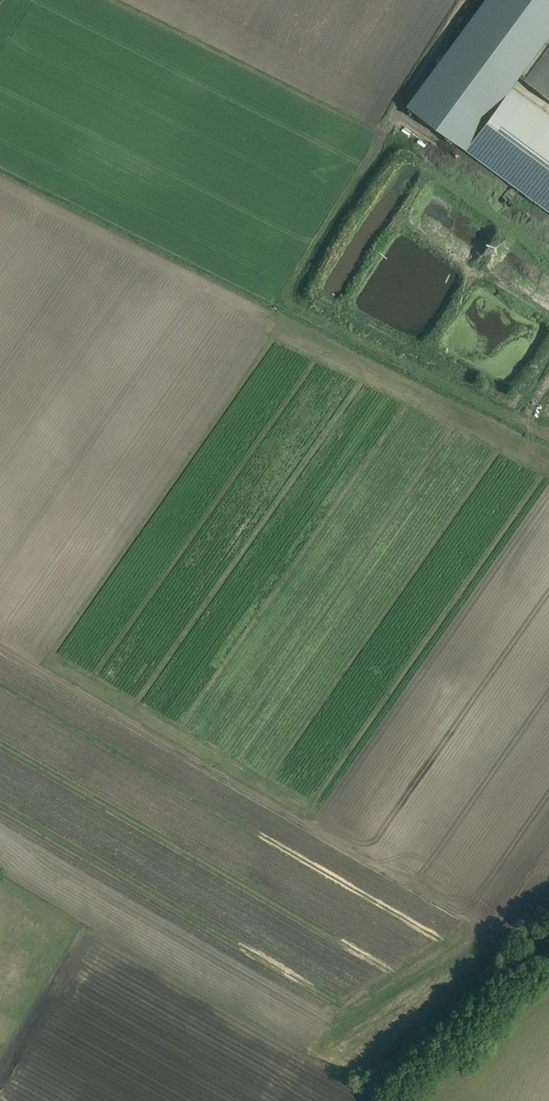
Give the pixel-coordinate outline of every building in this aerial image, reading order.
[(465,149),(512,86),(519,76),(524,80),(548,46),(548,0),(485,0),(407,106),(465,149)] [(524,80),(548,98),(548,46),(524,80)] [(512,86),(465,149),(548,211),(548,114),(512,86)]
